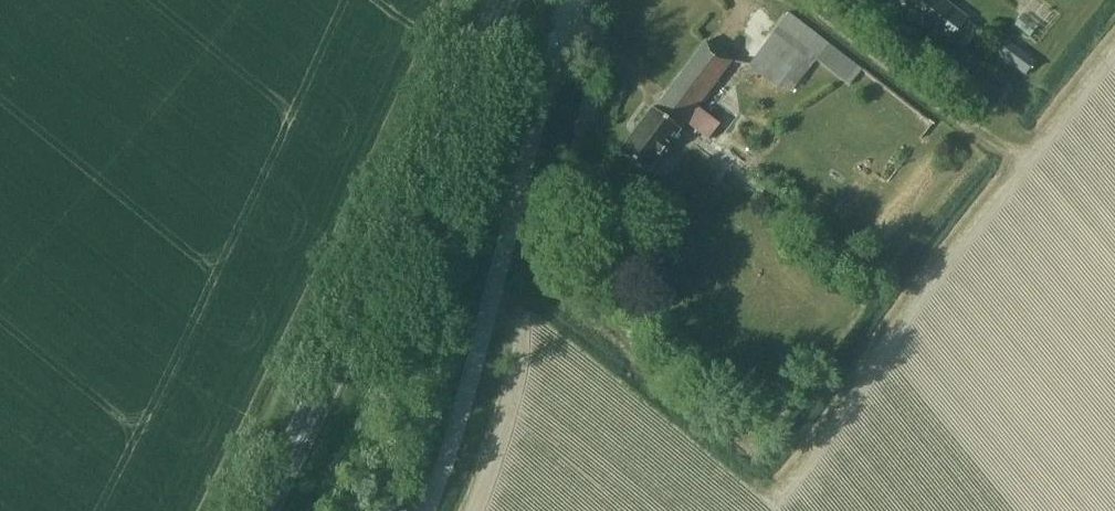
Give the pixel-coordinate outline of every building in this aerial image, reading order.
[(949,43),(968,18),(944,0),(893,0),(949,43)] [(775,91),(781,84),(790,91),(816,60),(845,84),(856,71),(788,14),(745,65),(775,91)] [(1006,41),(1001,37),(992,48),(998,53),(997,54),(1024,75),(1035,62),(1007,40),(1006,41)] [(732,62),(707,42),(653,110),(618,154),(645,175),(680,131),(678,130),(685,123),(708,141),(719,127),(695,108),(732,62)]
